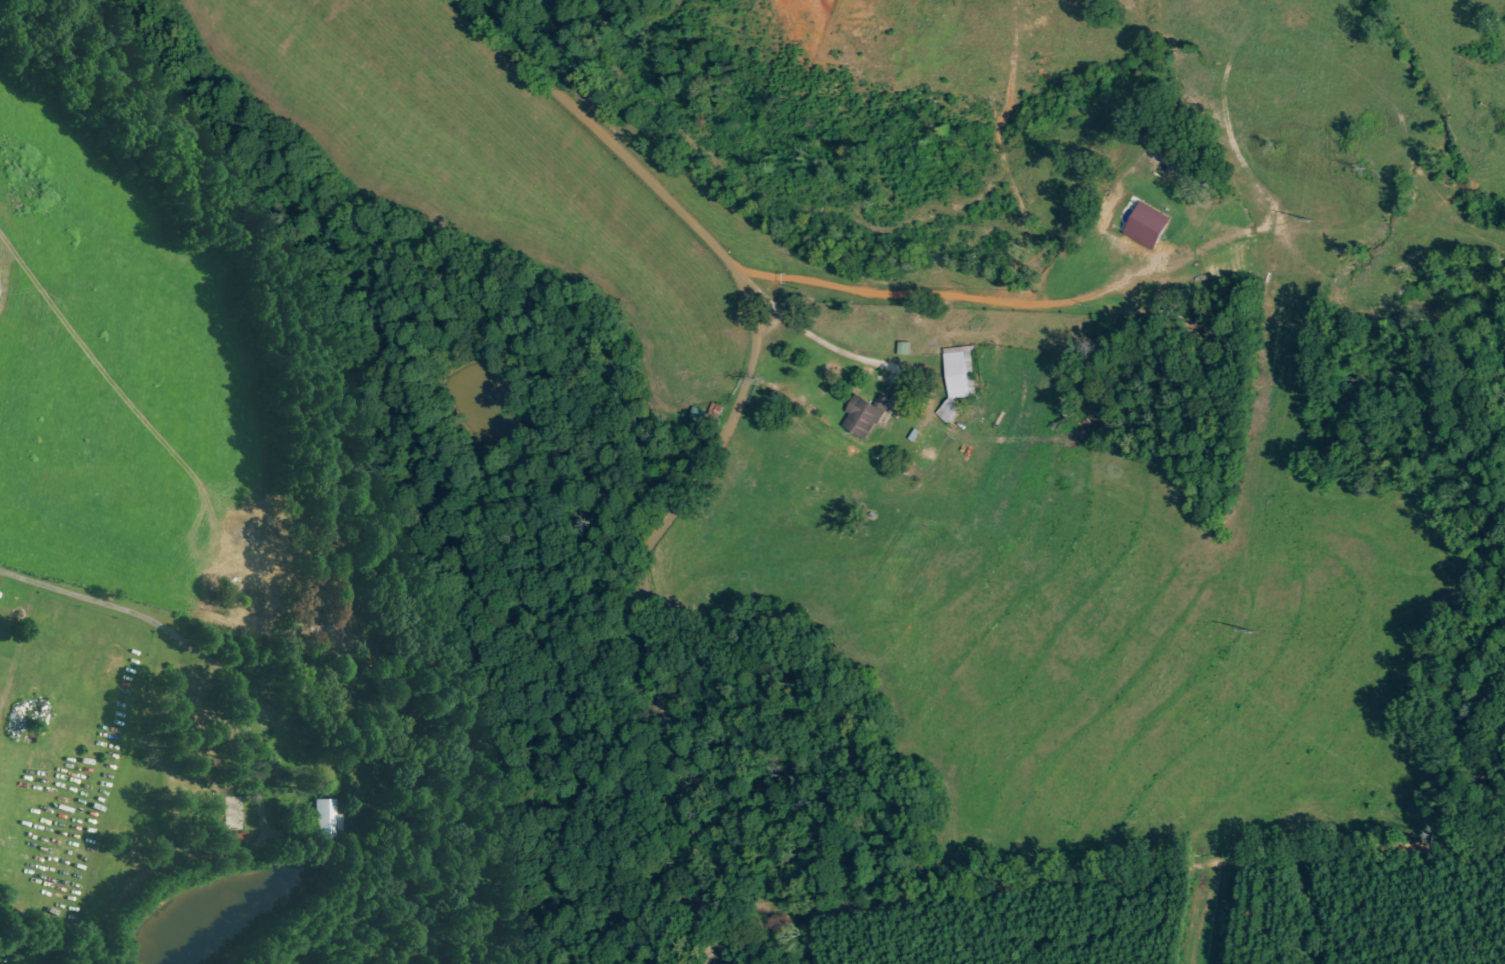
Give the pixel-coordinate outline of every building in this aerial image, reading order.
[(1159,251),(1175,217),(1144,202),(1127,236),(1159,251)] [(977,396),(972,346),(945,348),(950,402),(937,403),(939,423),(959,421),(957,398),(977,396)] [(889,399),(912,409),(919,391),(898,382),(892,397),(881,393),(877,404),(857,395),(849,413),(851,414),(845,427),(872,439),(889,399)] [(340,800),(319,800),(318,838),(339,839),(340,800)]
